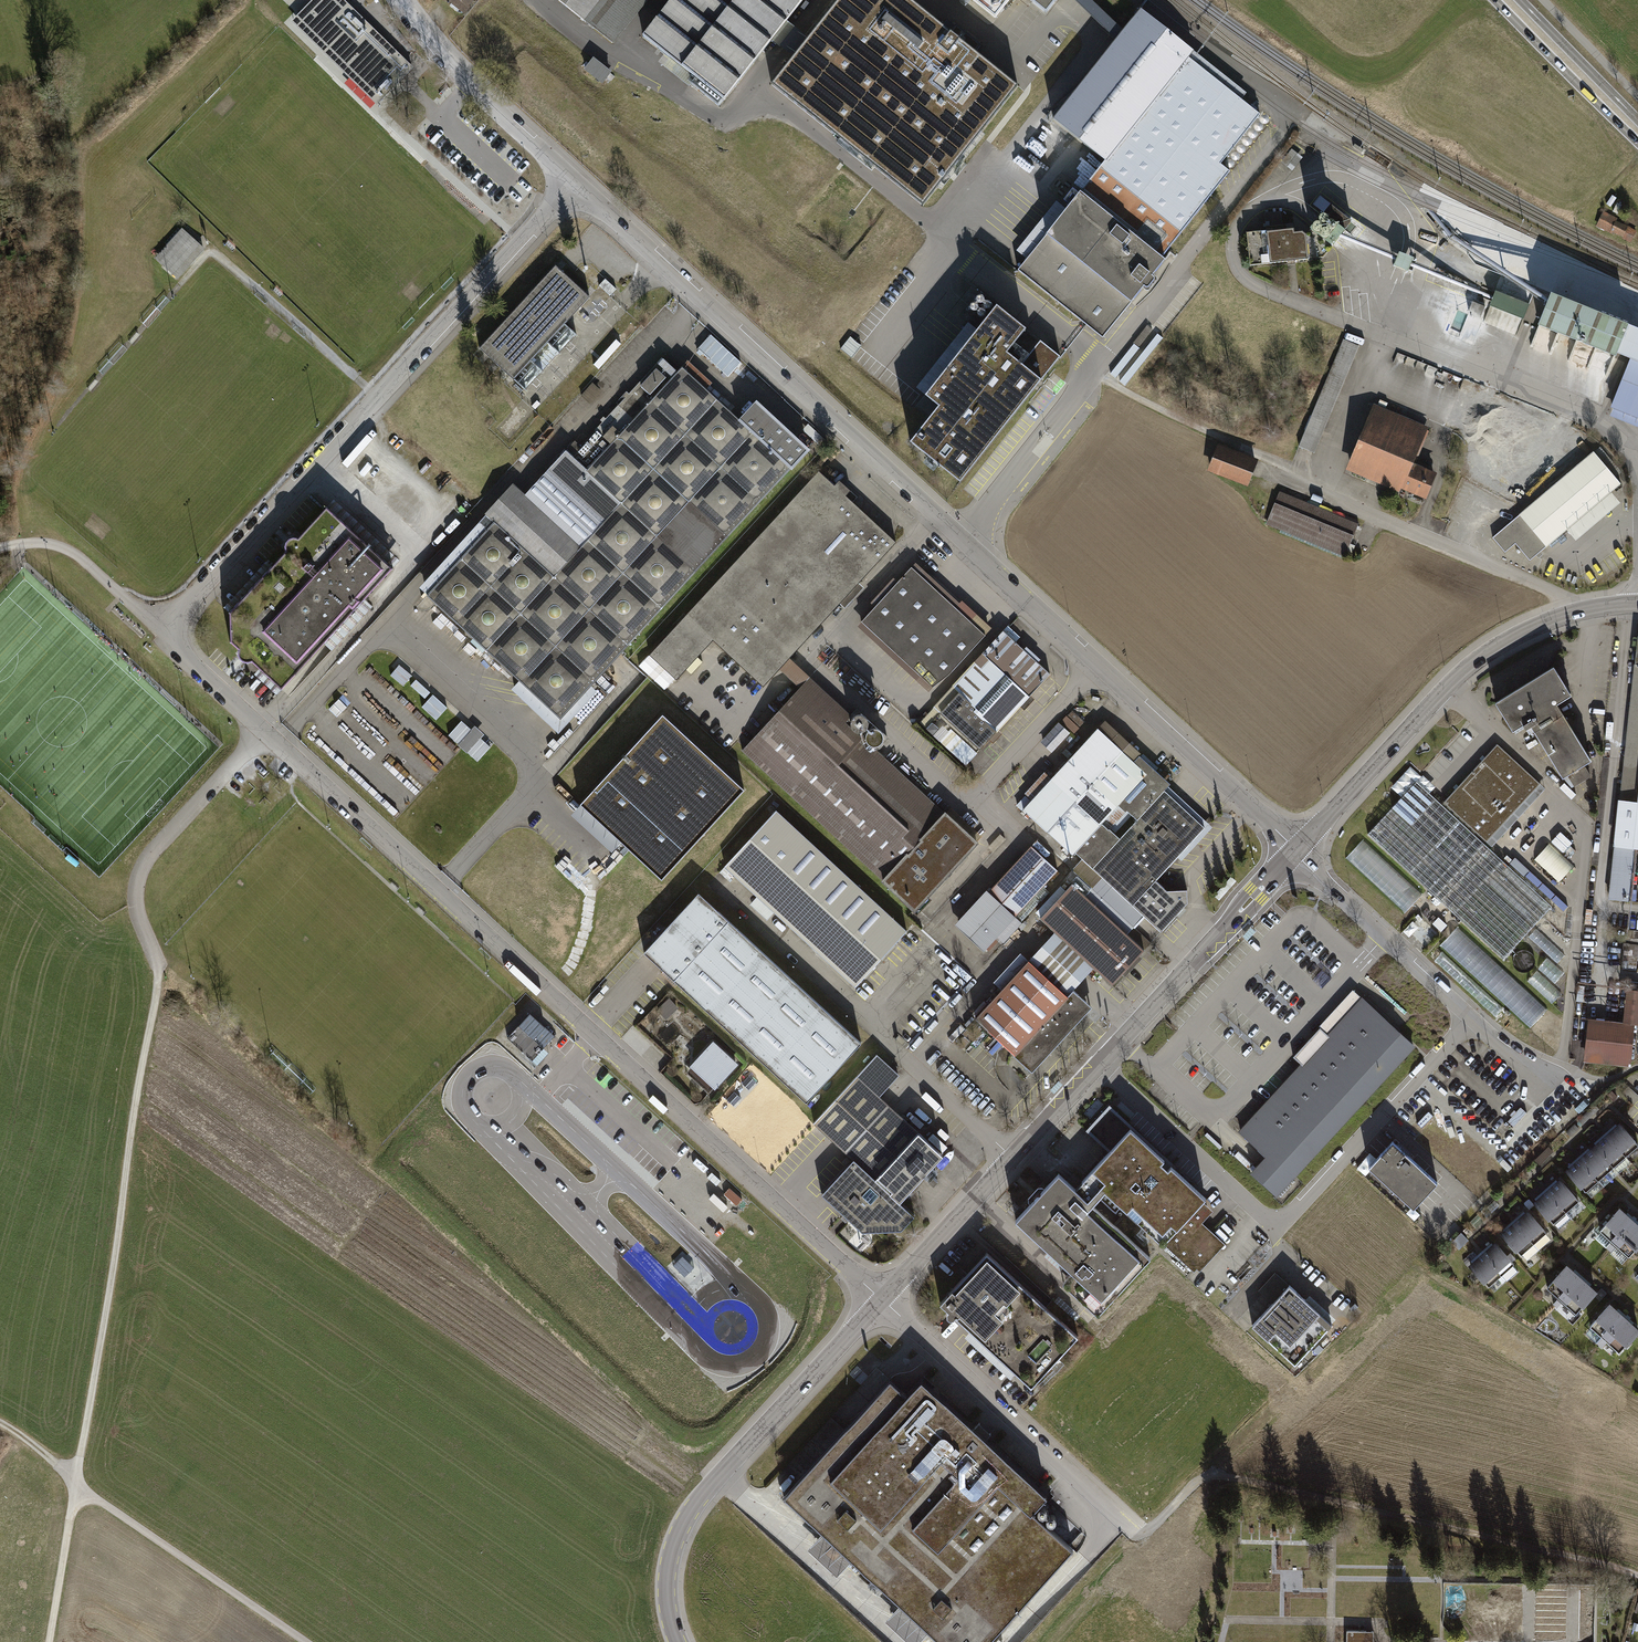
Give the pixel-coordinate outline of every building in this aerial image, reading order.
[(470,0),(448,0),(447,1),(461,12),(470,0)] [(584,21),(601,0),(558,0),(584,21)] [(724,99),(803,0),(670,0),(643,34),(724,99)] [(770,82),(879,160),(970,48),(909,0),(834,0),(770,82)] [(993,20),(1008,0),(968,0),(993,20)] [(1087,322),(1103,335),(1145,281),(1150,285),(1157,275),(1153,271),(1231,173),(1221,165),(1261,115),(1191,60),(1197,53),(1142,9),(1053,120),(1108,163),(1022,271),(1087,322)] [(593,58),(584,69),(603,84),(612,73),(593,58)] [(1266,229),(1246,231),(1250,264),(1307,257),(1303,225),(1282,227),(1280,211),(1264,213),(1266,229)] [(1602,211),(1595,226),(1632,243),(1637,230),(1616,220),(1617,218),(1602,211)] [(205,251),(182,229),(155,258),(178,279),(205,251)] [(1399,250),(1393,266),(1399,269),(1407,271),(1413,255),(1405,252),(1399,250)] [(575,284),(555,266),(479,349),(498,366),(514,381),(521,372),(538,353),(590,297),(575,284)] [(1628,316),(1551,286),(1537,320),(1614,351),(1628,316)] [(1484,322),(1518,335),(1531,303),(1497,289),(1484,322)] [(1488,303),(1475,297),(1469,311),(1483,316),(1488,303)] [(1026,359),(1011,347),(1027,328),(998,305),(925,396),(939,407),(910,442),(960,482),(961,480),(1061,356),(1041,340),(1026,359)] [(711,335),(699,349),(728,376),(741,363),(711,335)] [(1359,346),(1342,339),(1297,446),(1314,453),(1359,346)] [(1629,358),(1609,407),(1612,408),(1637,419),(1637,362),(1629,358)] [(419,592),(560,721),(615,662),(811,449),(758,400),(741,419),(682,366),(588,469),(566,448),(526,492),(518,485),(514,482),(416,589),(419,592)] [(1373,403),(1345,469),(1399,491),(1401,488),(1426,499),(1437,472),(1414,462),(1429,426),(1373,403)] [(1612,408),(1609,416),(1637,428),(1637,419),(1612,408)] [(1258,459),(1217,443),(1207,470),(1247,486),(1258,459)] [(1594,451),(1492,537),(1505,552),(1515,543),(1530,560),(1567,529),(1612,491),(1622,483),(1594,451)] [(897,542),(819,471),(651,654),(677,677),(713,638),(765,686),(897,542)] [(1359,523),(1279,491),(1266,524),(1345,556),(1359,523)] [(1612,491),(1567,529),(1576,540),(1621,502),(1612,491)] [(280,689),(391,567),(328,510),(299,542),(290,542),(285,547),(287,555),(230,618),(231,643),(238,651),(238,658),(244,663),(251,662),(280,689)] [(393,567),(400,559),(389,550),(382,557),(393,567)] [(858,626),(927,689),(986,625),(972,613),(932,575),(917,562),(858,626)] [(1050,671),(1003,627),(917,721),(966,765),(1031,695),(1029,693),(1050,671)] [(1637,647),(1632,699),(1612,895),(1629,897),(1634,846),(1637,846),(1637,635),(1637,647)] [(400,666),(392,673),(403,684),(410,676),(400,666)] [(1530,720),(1566,779),(1594,762),(1558,704),(1571,695),(1554,668),(1545,674),(1523,687),(1497,704),(1505,717),(1513,730),(1530,720)] [(737,754),(915,911),(982,836),(950,807),(943,815),(859,741),(865,733),(804,679),(737,754)] [(437,719),(448,707),(434,694),(423,705),(437,719)] [(495,742),(476,724),(472,728),(463,719),(449,734),(478,761),(495,742)] [(1105,721),(1099,727),(1024,805),(1074,852),(1077,849),(1101,824),(1122,803),(1155,768),(1105,721)] [(656,722),(574,812),(655,887),(738,797),(656,722)] [(1497,745),(1441,807),(1484,846),(1540,784),(1497,745)] [(1077,849),(1134,903),(1160,928),(1187,901),(1187,890),(1168,890),(1157,879),(1211,823),(1155,768),(1122,803),(1137,818),(1117,839),(1101,824),(1077,849)] [(1415,782),(1368,832),(1504,957),(1550,907),(1484,846),(1441,807),(1415,782)] [(729,864),(855,985),(906,931),(780,811),(729,864)] [(1362,839),(1346,856),(1404,912),(1421,895),(1362,839)] [(1560,881),(1575,865),(1550,842),(1535,858),(1560,881)] [(1058,873),(1030,847),(989,890),(1017,916),(1058,873)] [(1093,965),(1113,983),(1148,945),(1074,878),(1039,916),(1052,929),(1093,965)] [(989,890),(958,922),(986,949),(1017,916),(989,890)] [(806,1102),(861,1043),(698,893),(643,953),(654,963),(806,1102)] [(1039,943),(1028,956),(1069,992),(1079,980),(1093,965),(1052,929),(1039,943)] [(1458,929),(1442,947),(1529,1027),(1546,1010),(1458,929)] [(1531,970),(1533,967),(1534,964),(1535,960),(1533,956),(1531,953),(1528,951),(1524,951),(1521,951),(1517,953),(1515,956),(1513,959),(1513,963),(1514,965),(1515,968),(1519,971),(1521,972),(1525,972),(1528,971),(1531,970)] [(1069,992),(1028,956),(973,1018),(1030,1069),(1085,1007),(1069,992)] [(1548,979),(1540,989),(1554,1002),(1563,992),(1548,979)] [(1630,1060),(1633,1018),(1637,1019),(1637,1018),(1637,984),(1625,983),(1623,1016),(1587,1013),(1583,1056),(1630,1060)] [(1293,1175),(1414,1048),(1351,988),(1343,997),(1284,1059),(1293,1067),(1234,1129),(1260,1154),(1255,1159),(1245,1170),(1279,1203),(1299,1181),(1293,1175)] [(678,1007),(668,997),(655,1009),(665,1019),(678,1007)] [(715,1088),(739,1063),(713,1039),(689,1064),(691,1066),(685,1072),(707,1092),(713,1086),(715,1088)] [(876,1052),(865,1064),(875,1073),(886,1061),(876,1052)] [(861,1070),(814,1121),(854,1159),(903,1203),(950,1153),(861,1070)] [(1526,1112),(1519,1107),(1507,1122),(1513,1127),(1526,1112)] [(1190,1274),(1221,1242),(1199,1220),(1213,1206),(1165,1160),(1160,1164),(1153,1157),(1157,1153),(1113,1111),(1092,1134),(1104,1145),(1076,1174),(1113,1209),(1118,1204),(1190,1274)] [(1617,1121),(1606,1132),(1632,1160),(1637,1154),(1637,1142),(1617,1121)] [(1621,1171),(1632,1160),(1606,1132),(1594,1142),(1621,1171)] [(1395,1140),(1370,1166),(1416,1208),(1440,1183),(1395,1140)] [(1606,1186),(1621,1171),(1594,1142),(1578,1156),(1606,1186)] [(1578,1156),(1565,1169),(1592,1198),(1606,1186),(1578,1156)] [(899,1232),(915,1215),(903,1203),(854,1159),(822,1194),(862,1231),(899,1232)] [(1148,1256),(1061,1174),(1016,1221),(1086,1287),(1076,1297),(1093,1314),(1148,1256)] [(1585,1202),(1559,1175),(1545,1188),(1571,1215),(1585,1202)] [(1571,1215),(1545,1188),(1531,1201),(1557,1229),(1571,1215)] [(1551,1232),(1525,1206),(1511,1220),(1537,1246),(1551,1232)] [(1631,1217),(1622,1208),(1593,1240),(1606,1252),(1635,1220),(1631,1217)] [(1537,1246),(1511,1220),(1497,1234),(1522,1260),(1537,1246)] [(1635,1220),(1606,1252),(1622,1266),(1637,1248),(1637,1223),(1635,1220)] [(1518,1262),(1492,1237),(1478,1250),(1504,1276),(1518,1262)] [(1504,1276),(1478,1250),(1464,1264),(1489,1290),(1504,1276)] [(1078,1333),(984,1253),(940,1303),(968,1327),(962,1333),(1005,1371),(998,1379),(1021,1398),(1078,1333)] [(1581,1277),(1564,1262),(1539,1290),(1556,1305),(1581,1277)] [(1332,1323),(1273,1270),(1256,1288),(1269,1300),(1247,1324),(1293,1365),(1332,1323)] [(1598,1291),(1581,1277),(1556,1305),(1573,1319),(1598,1291)] [(1624,1316),(1608,1302),(1585,1329),(1601,1343),(1624,1316)] [(1624,1316),(1601,1343),(1616,1357),(1637,1332),(1637,1328),(1624,1316)] [(1048,1496),(988,1440),(992,1435),(980,1424),(975,1428),(924,1380),(908,1397),(893,1383),(787,1495),(824,1530),(807,1548),(836,1575),(853,1557),(874,1577),(867,1584),(875,1592),(882,1584),(902,1603),(886,1620),(909,1641),(919,1641),(930,1630),(944,1641),(988,1641),(1074,1551),(1033,1512),(1048,1496)] [(1045,1508),(1042,1508),(1040,1509),(1039,1512),(1040,1514),(1042,1516),(1045,1516),(1047,1514),(1048,1512),(1047,1509),(1045,1508)] [(1053,1516),(1051,1515),(1048,1517),(1047,1519),(1048,1522),(1050,1524),(1053,1524),(1055,1522),(1056,1520),(1055,1517),(1053,1516)] [(1345,1641),(1372,1641),(1372,1631),(1345,1631),(1345,1641)]
